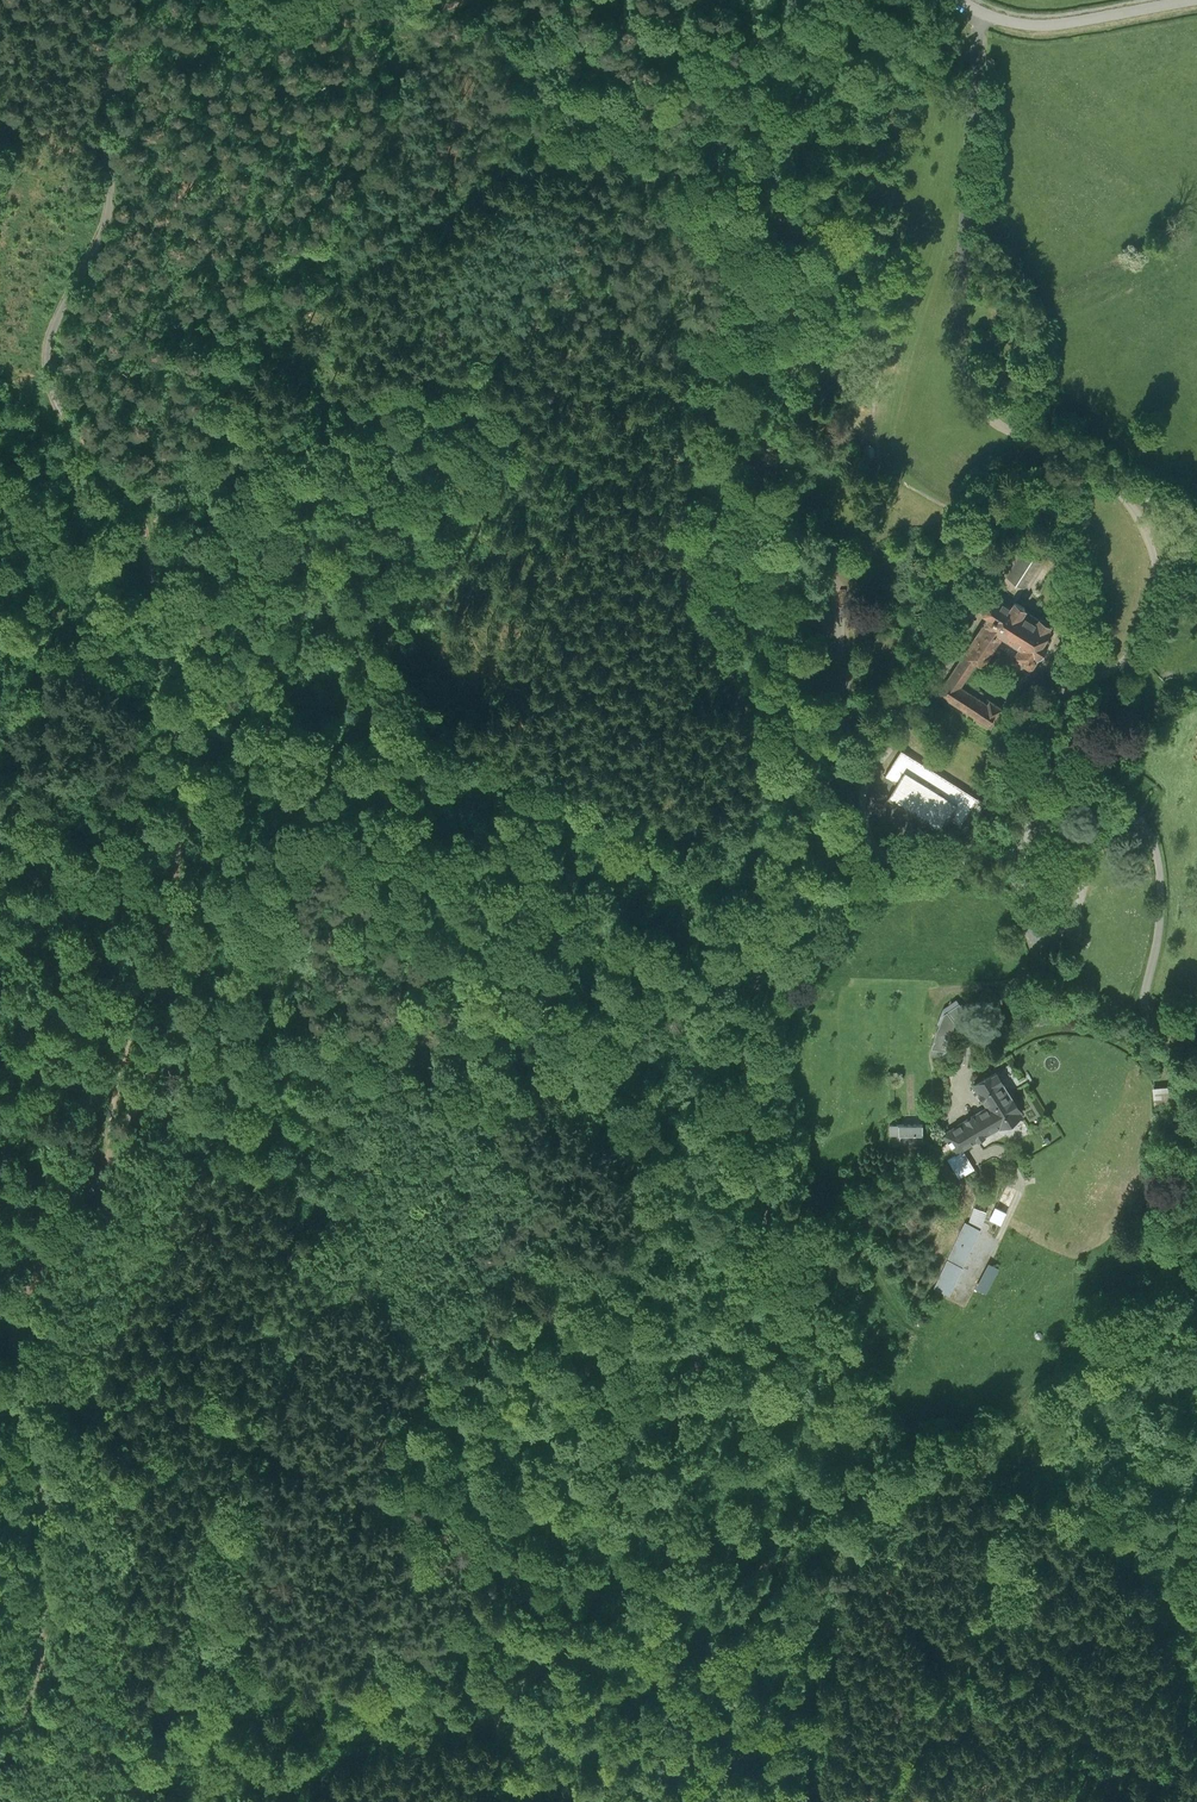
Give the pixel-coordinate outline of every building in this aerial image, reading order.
[(936,691),(988,725),(1001,706),(964,681),(977,662),(982,666),(995,646),(1029,669),(1052,635),(1046,631),(1053,620),(1026,602),(1054,560),(1032,546),(1006,584),(1013,589),(1006,600),(991,590),(979,609),(987,614),(936,691)] [(111,553),(117,571),(131,567),(125,548),(111,553)] [(977,798),(901,749),(885,776),(897,782),(888,797),(940,830),(948,817),(960,824),(977,798)] [(935,1046),(955,1051),(966,1033),(980,1021),(1004,1014),(1005,998),(971,994),(947,1009),(935,1046)] [(942,1138),(955,1160),(1022,1120),(991,1073),(972,1087),(987,1110),(942,1138)] [(922,1131),(898,1128),(899,1147),(923,1148),(922,1131)] [(988,1222),(1001,1227),(1007,1214),(994,1208),(988,1222)] [(996,1245),(962,1229),(936,1295),(968,1309),(996,1245)]
